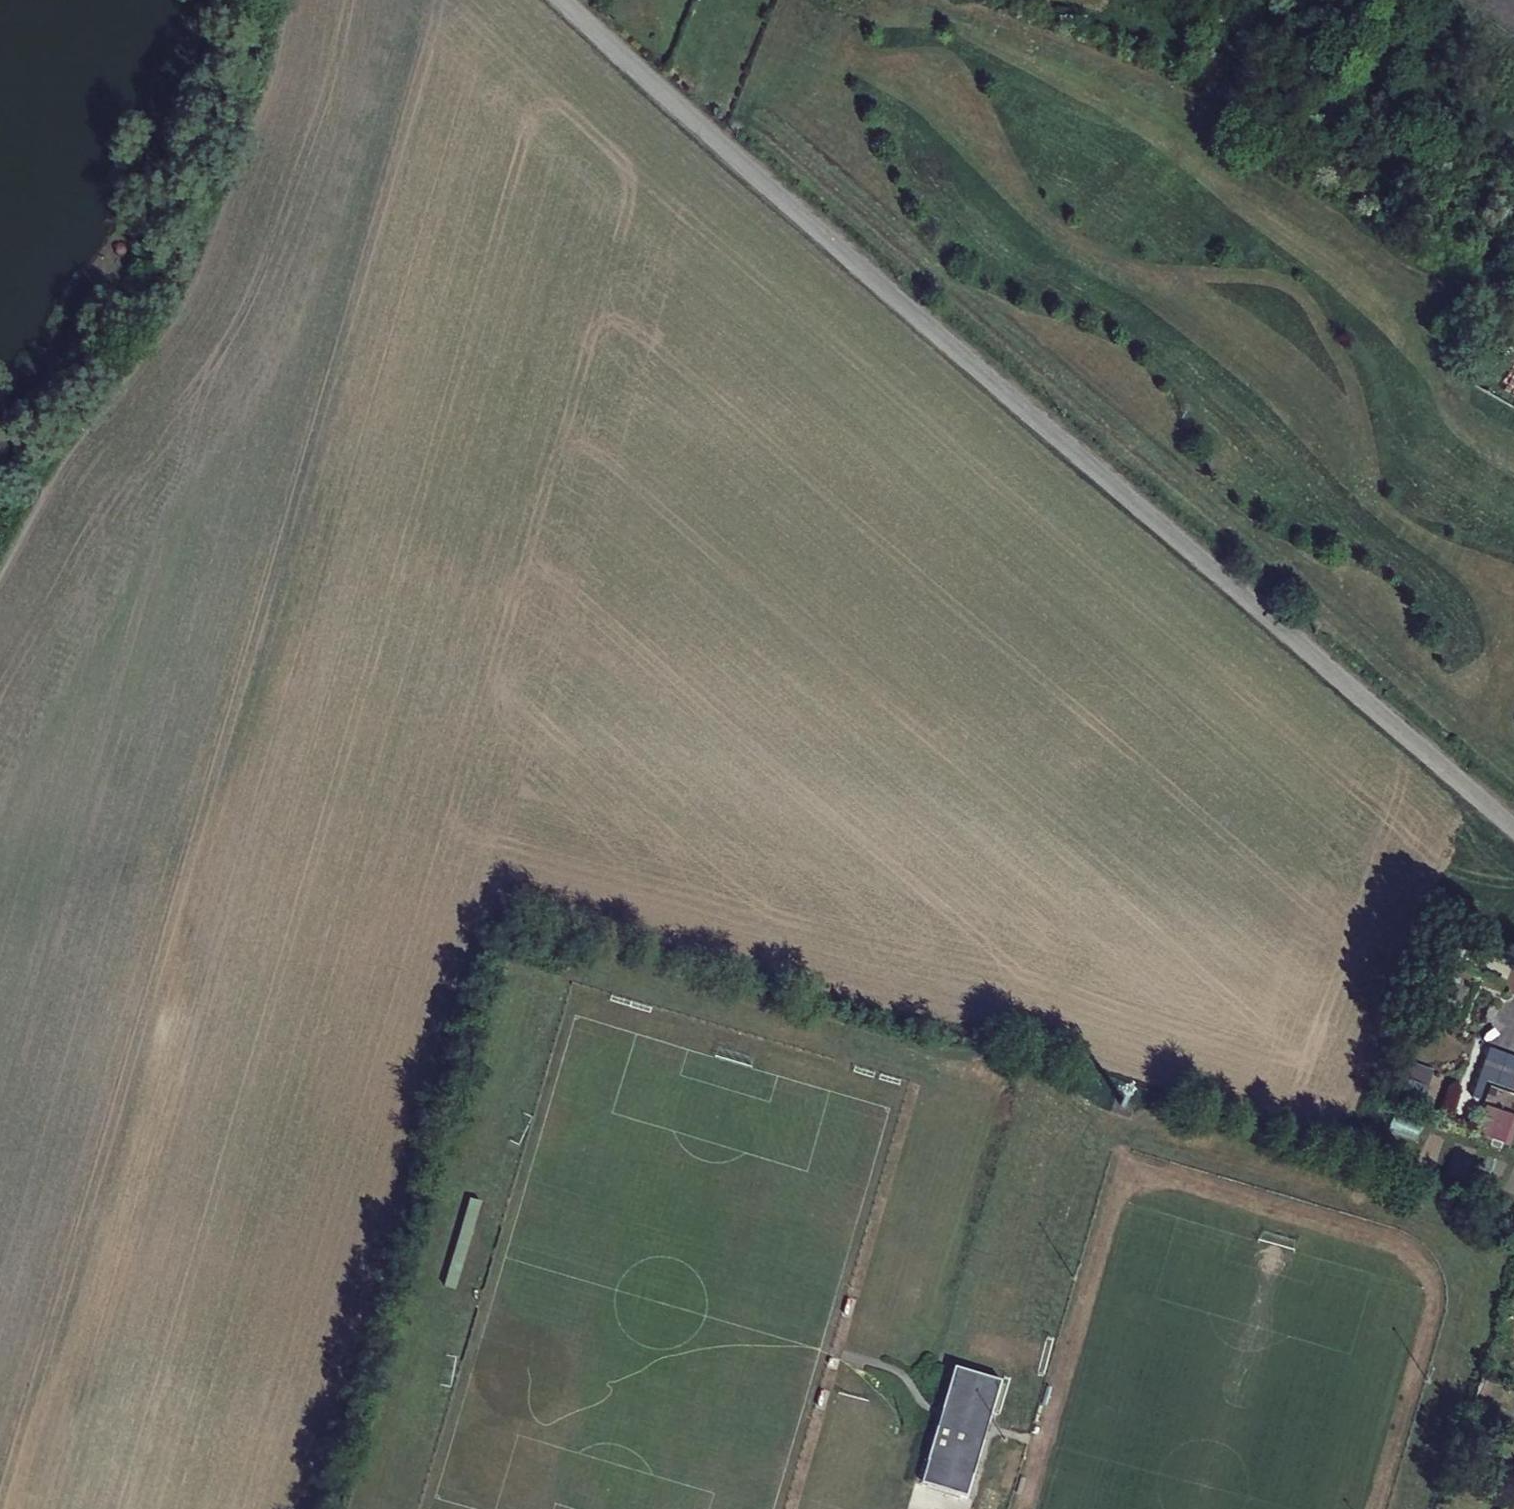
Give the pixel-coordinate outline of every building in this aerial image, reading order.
[(1513,1079),(1513,1055),(1487,1045),(1469,1094),(1480,1098),(1486,1081),(1510,1090),(1513,1079)] [(1403,1057),(1391,1088),(1421,1100),(1433,1068),(1403,1057)] [(1475,1133),(1508,1144),(1513,1125),(1513,1112),(1485,1103),(1475,1133)] [(481,1204),(470,1200),(444,1287),(455,1291),(481,1204)] [(1001,1383),(954,1369),(941,1411),(944,1412),(939,1430),(936,1429),(919,1486),(967,1499),(983,1443),(980,1442),(985,1424),(988,1424),(1001,1383)]
